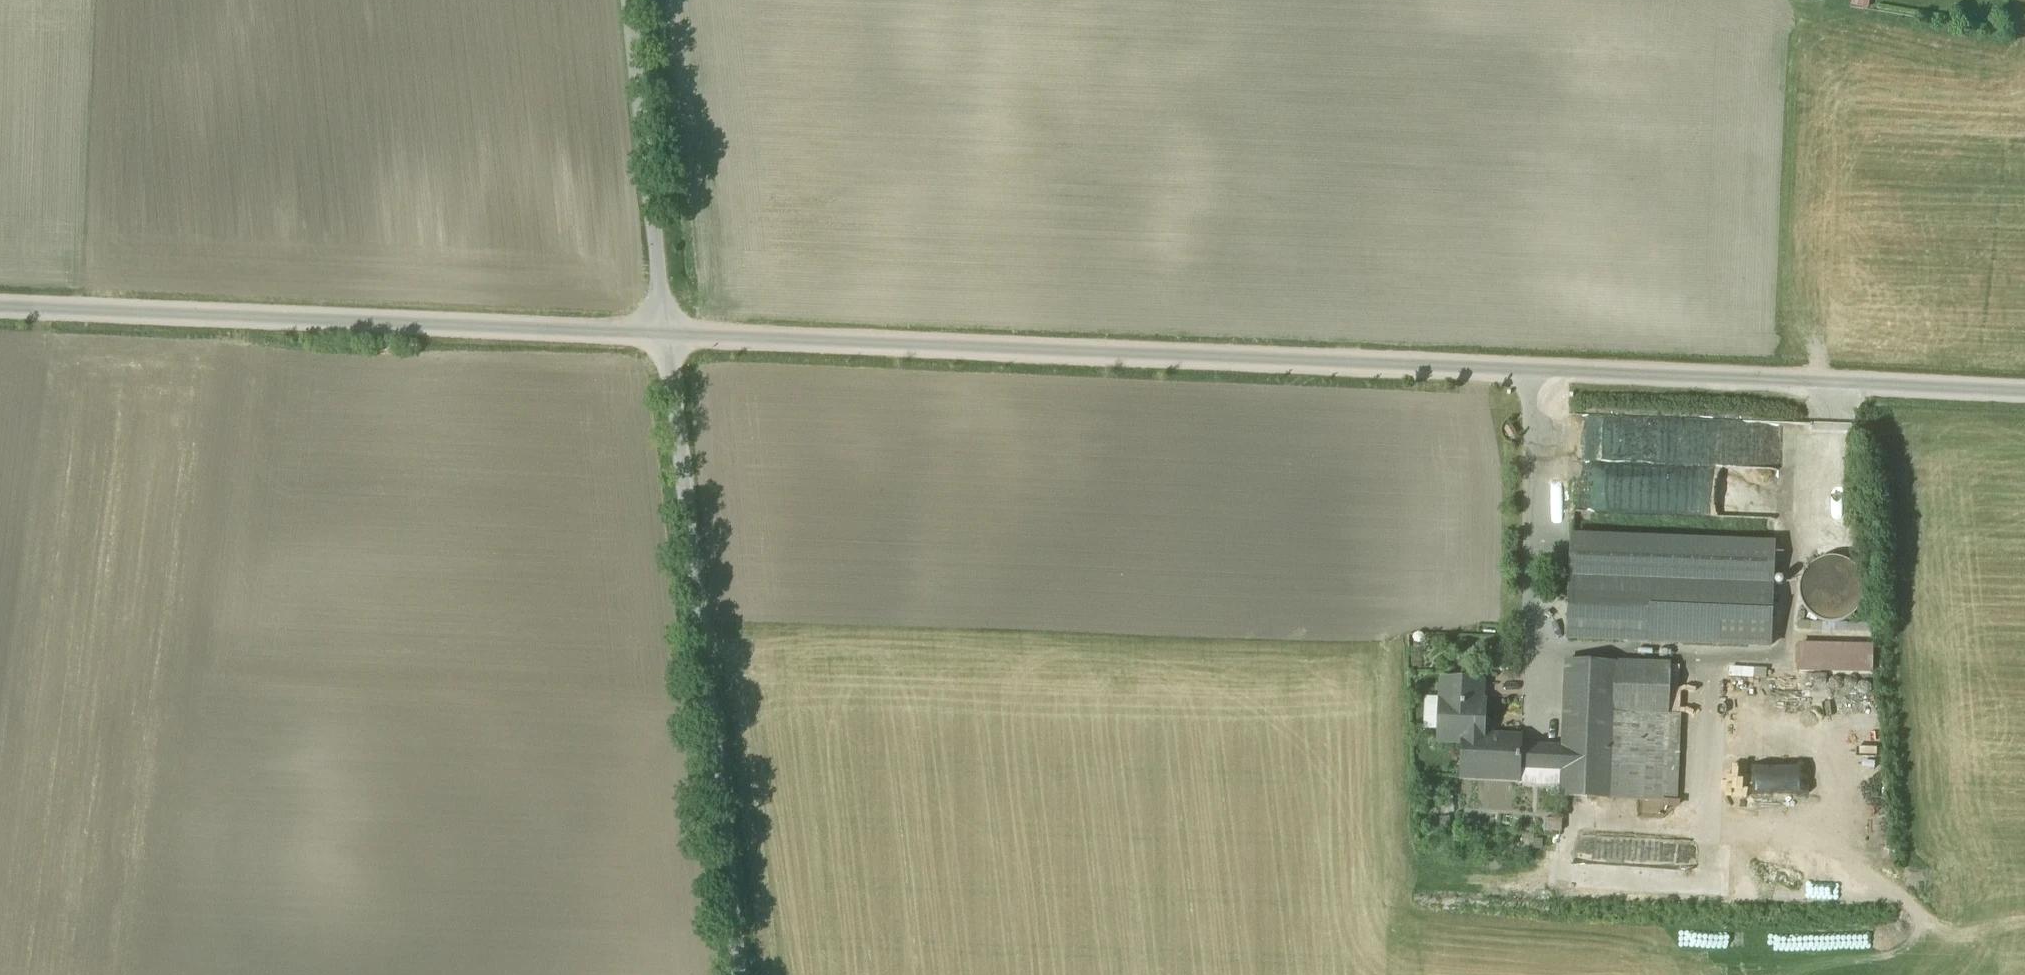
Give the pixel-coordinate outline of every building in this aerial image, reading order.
[(1851,6),(1866,9),(1867,0),(1852,0),(1851,6)] [(1582,465),(1582,513),(1702,514),(1702,465),(1582,465)] [(1774,541),(1569,533),(1565,643),(1770,651),(1774,541)] [(1853,565),(1844,560),(1833,558),(1820,561),(1811,567),(1804,579),(1802,589),(1804,600),(1810,609),(1819,616),(1829,619),(1843,618),(1853,613),(1861,603),(1864,593),(1864,583),(1860,573),(1853,565)] [(1849,642),(1797,641),(1797,672),(1872,673),(1873,625),(1849,625),(1849,642)] [(1670,666),(1567,662),(1563,750),(1521,748),(1520,770),(1563,772),(1562,798),(1678,803),(1681,715),(1668,714),(1670,666)] [(1481,684),(1443,682),(1440,742),(1463,743),(1461,778),(1520,780),(1520,770),(1521,748),(1521,740),(1483,739),(1484,703),(1481,703),(1481,684)] [(1552,799),(1552,819),(1565,818),(1565,799),(1552,799)]
